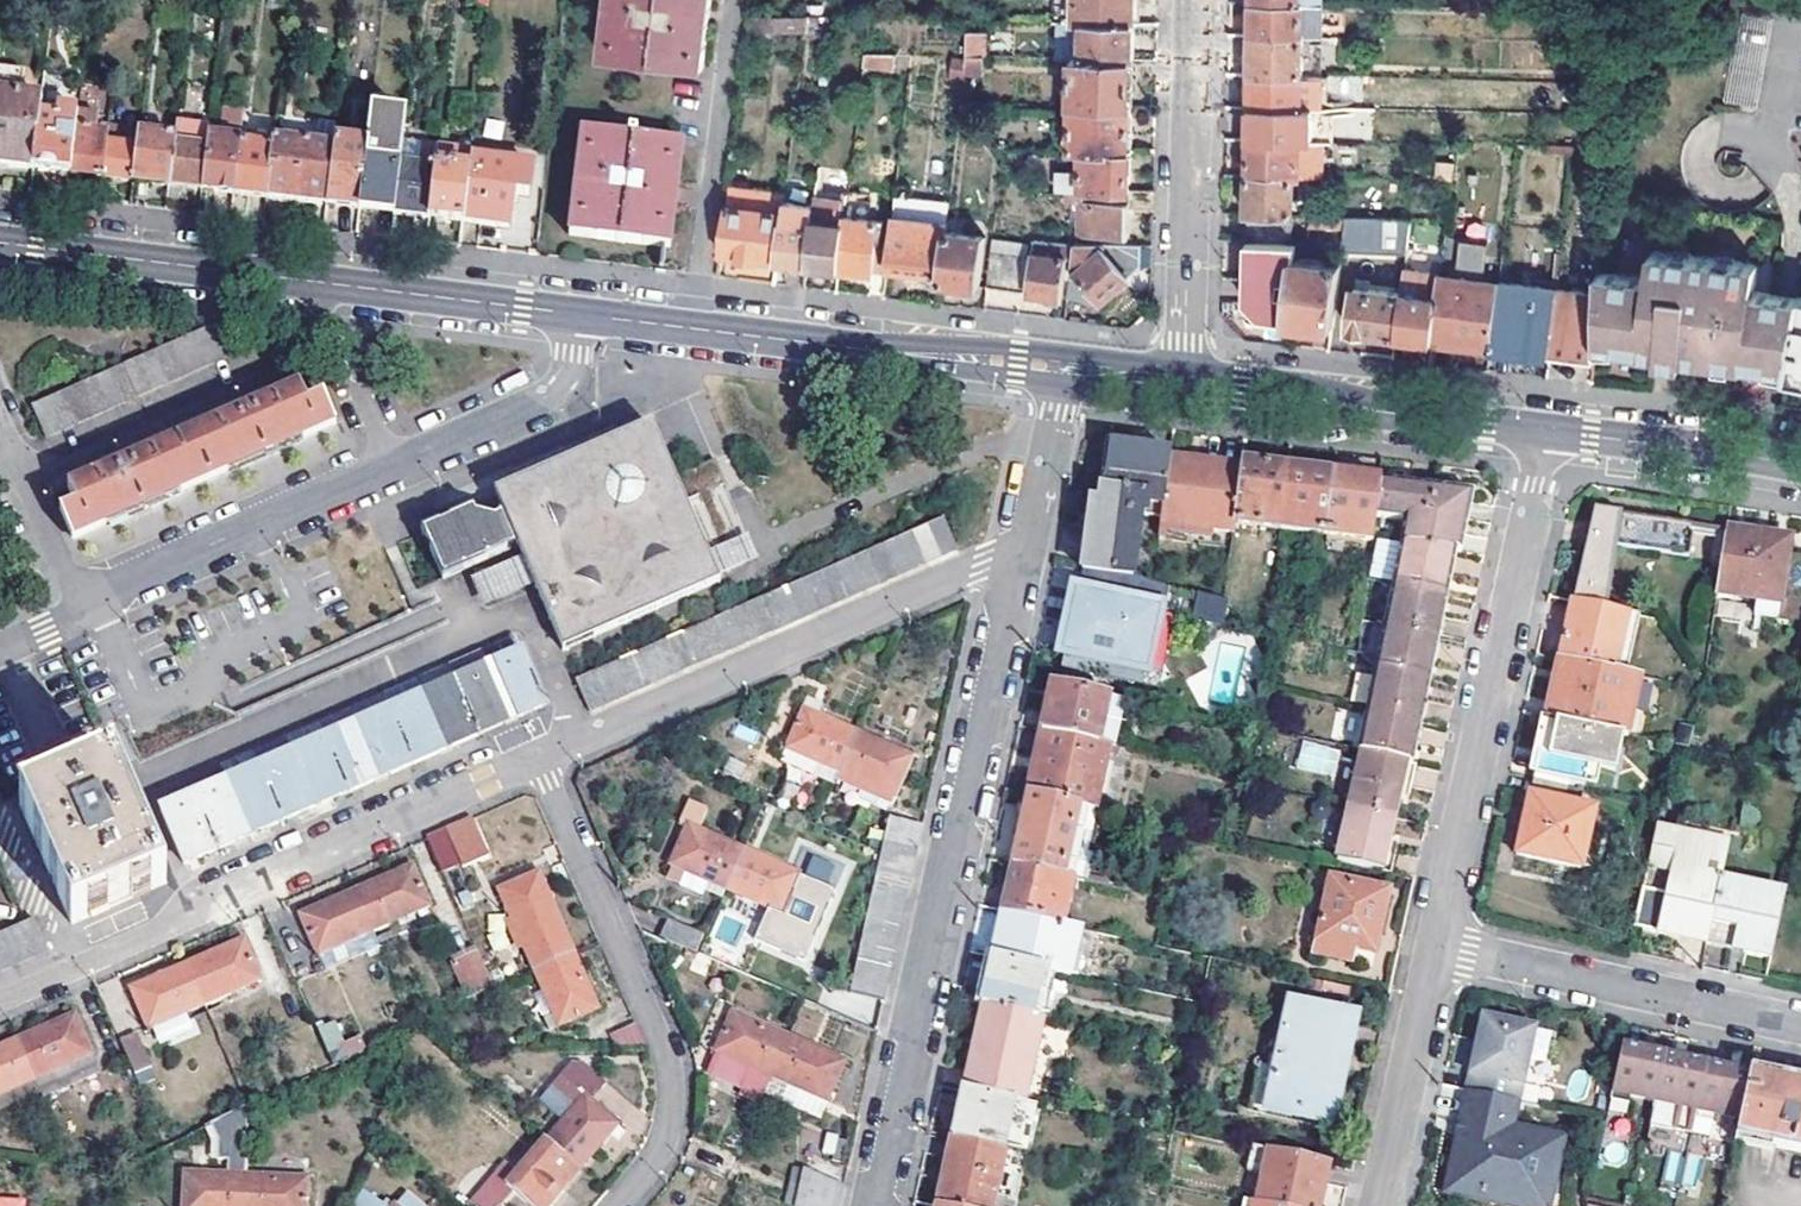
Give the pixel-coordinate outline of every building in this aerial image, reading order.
[(600,55),(701,68),(710,0),(606,0),(600,55)] [(1086,21),(1134,23),(1135,0),(1075,0),(1075,1),(1063,0),(1063,21),(1086,21)] [(1738,0),(1723,112),(1716,166),(1783,175),(1800,177),(1800,9),(1738,0)] [(1252,2),(1251,35),(1302,36),(1303,4),(1298,3),(1252,2)] [(805,15),(749,13),(747,29),(804,31),(806,15),(805,15)] [(804,31),(804,35),(821,36),(824,15),(806,15),(804,31)] [(1086,21),(1086,58),(1134,59),(1134,23),(1086,21)] [(966,54),(983,55),(984,30),(967,30),(966,54)] [(1302,36),(1251,35),(1250,73),(1301,74),(1301,63),(1318,63),(1319,37),(1302,36)] [(895,67),(896,52),(863,51),(862,64),(895,67)] [(911,53),(896,52),(895,67),(910,69),(911,53)] [(966,54),(964,71),(983,73),(983,55),(966,54)] [(1074,57),(1072,103),(1132,105),(1134,59),(1086,58),(1074,57)] [(1596,63),(1584,63),(1583,82),(1596,83),(1596,63)] [(1,165),(33,169),(41,109),(42,102),(22,99),(25,73),(0,70),(0,165),(1,165)] [(1301,74),(1250,73),(1250,106),(1300,107),(1301,74)] [(1132,105),(1072,103),(1071,148),(1083,149),(1131,150),(1132,105)] [(220,140),(207,138),(200,190),(219,192),(234,194),(240,145),(244,109),(224,106),(221,131),(228,131),(226,140),(220,140)] [(1300,107),(1250,106),(1249,112),(1249,140),(1300,141),(1310,141),(1311,108),(1300,107)] [(76,113),(41,109),(33,169),(54,172),(68,173),(76,113)] [(370,111),(366,145),(358,209),(376,211),(392,213),(404,120),(404,116),(370,111)] [(1326,137),(1371,139),(1371,112),(1327,111),(1326,137)] [(1781,182),(1783,175),(1716,166),(1723,112),(1715,114),(1708,116),(1700,120),(1694,124),(1689,128),(1684,134),(1680,140),(1677,148),(1675,155),(1674,163),(1674,170),(1675,179),(1677,187),(1680,193),(1684,199),(1689,205),(1695,211),(1701,214),(1707,217),(1716,220),(1723,221),(1730,222),(1737,221),(1745,219),(1753,216),(1759,212),(1765,208),(1771,202),(1776,195),(1779,188),(1781,182)] [(97,116),(76,113),(68,173),(84,175),(101,177),(107,127),(96,126),(97,116)] [(406,167),(408,146),(410,121),(404,120),(392,213),(411,215),(428,217),(436,150),(420,148),(418,169),(406,167)] [(176,126),(174,139),(168,185),(166,202),(178,204),(180,187),(200,190),(207,138),(208,130),(176,126)] [(127,129),(107,127),(101,177),(117,179),(133,181),(139,134),(126,133),(127,129)] [(228,131),(221,131),(220,140),(226,140),(228,131)] [(681,144),(580,131),(566,233),(668,246),(675,194),(681,144)] [(174,139),(139,134),(133,181),(155,184),(168,185),(174,139)] [(1300,141),(1249,140),(1248,175),(1292,176),(1299,176),(1300,141)] [(333,141),(332,148),(325,205),(338,206),(358,209),(366,145),(333,141)] [(325,205),(332,148),(272,142),(271,149),(265,197),(300,202),(325,205)] [(271,149),(240,145),(234,194),(249,195),(265,197),(271,149)] [(420,148),(408,146),(406,167),(418,169),(420,148)] [(436,147),(436,150),(428,217),(443,219),(460,221),(468,159),(469,151),(436,147)] [(1131,150),(1083,149),(1082,167),(1060,166),(1059,184),(1066,185),(1131,188),(1131,150)] [(529,166),(468,159),(460,221),(487,224),(506,227),(511,193),(526,195),(529,166)] [(1451,180),(1453,165),(1441,164),(1440,180),(1451,180)] [(1291,241),(1292,176),(1248,175),(1246,240),(1291,241)] [(1451,180),(1440,180),(1439,198),(1448,198),(1451,180)] [(1131,188),(1066,185),(1066,195),(1082,196),(1082,203),(1078,203),(1077,227),(1080,228),(1080,229),(1129,233),(1131,188)] [(728,191),(726,206),(783,213),(784,200),(784,199),(728,191)] [(895,197),(892,215),(947,222),(949,203),(895,197)] [(807,263),(812,211),(813,204),(784,200),(783,213),(778,259),(792,261),(807,263)] [(783,213),(726,206),(720,252),(751,255),(778,259),(783,213)] [(846,209),(845,216),(839,267),(867,270),(886,273),(886,266),(890,240),(880,239),(884,213),(846,209)] [(845,216),(812,211),(807,263),(825,265),(839,267),(845,216)] [(1309,214),(1307,226),(1332,227),(1343,228),(1345,215),(1309,214)] [(947,222),(892,215),(890,240),(886,266),(914,269),(941,273),(946,230),(947,222)] [(1343,228),(1341,245),(1406,248),(1410,217),(1345,215),(1343,228)] [(1034,232),(992,227),(991,245),(1032,250),(1034,232)] [(1343,228),(1332,227),(1330,245),(1341,245),(1343,228)] [(984,235),(946,230),(941,273),(940,279),(958,281),(979,284),(984,235)] [(1067,295),(1075,236),(1034,232),(1032,250),(991,245),(987,284),(1044,291),(1043,304),(1057,306),(1059,294),(1067,295)] [(1141,266),(1142,242),(1075,235),(1075,236),(1067,295),(1103,299),(1141,266)] [(1291,241),(1246,240),(1244,298),(1261,319),(1286,322),(1294,258),(1296,241),(1291,241)] [(1458,242),(1455,269),(1482,272),(1485,245),(1458,242)] [(1640,353),(1659,355),(1658,362),(1684,365),(1685,358),(1724,363),(1789,371),(1800,306),(1800,298),(1758,294),(1761,265),(1653,253),(1649,289),(1595,283),(1595,287),(1594,353),(1596,353),(1597,347),(1599,339),(1641,344),(1640,353)] [(1294,258),(1286,322),(1314,325),(1331,327),(1339,264),(1294,258)] [(1489,346),(1498,282),(1439,274),(1435,298),(1430,339),(1465,343),(1489,346)] [(1548,354),(1556,289),(1498,282),(1489,346),(1515,350),(1548,354)] [(1594,353),(1595,287),(1557,282),(1556,289),(1548,354),(1570,356),(1583,358),(1594,359),(1594,353)] [(1394,335),(1400,293),(1353,287),(1347,329),(1368,332),(1394,335)] [(1435,298),(1400,293),(1394,335),(1411,337),(1430,339),(1435,298)] [(1789,371),(1788,376),(1800,378),(1800,306),(1789,371)] [(218,322),(201,330),(215,362),(232,354),(218,322)] [(201,330),(185,336),(199,368),(215,362),(201,330)] [(185,336),(168,344),(182,376),(199,368),(185,336)] [(1599,339),(1597,347),(1618,350),(1640,353),(1641,344),(1599,339)] [(168,344),(154,350),(168,382),(182,376),(168,344)] [(154,350),(138,357),(152,389),(168,382),(154,350)] [(138,357),(123,363),(137,395),(152,389),(138,357)] [(123,363),(107,370),(121,402),(137,395),(123,363)] [(107,370),(92,377),(106,409),(121,402),(107,370)] [(92,377),(76,384),(90,416),(106,409),(92,377)] [(76,384),(61,391),(75,423),(90,416),(76,384)] [(128,455),(126,450),(110,457),(113,462),(106,465),(108,471),(69,488),(77,507),(64,512),(75,537),(139,510),(272,452),(331,426),(320,401),(308,406),(300,387),(260,404),(258,399),(250,403),(247,398),(232,404),(234,409),(227,412),(229,418),(139,457),(137,452),(128,455)] [(61,391),(46,397),(60,429),(75,423),(61,391)] [(31,403),(45,435),(60,429),(46,397),(31,403)] [(709,556),(652,422),(494,492),(503,513),(494,517),(483,516),(467,515),(423,536),(442,577),(517,544),(525,563),(532,580),(562,648),(719,580),(715,572),(709,556)] [(1169,460),(1170,454),(1103,445),(1098,474),(1106,476),(1104,489),(1101,488),(1099,498),(1098,504),(1089,503),(1079,568),(1129,574),(1141,493),(1164,497),(1169,460)] [(1199,464),(1169,460),(1164,497),(1159,527),(1207,534),(1209,527),(1232,531),(1233,522),(1241,470),(1199,464)] [(1241,464),(1241,470),(1233,522),(1280,528),(1287,470),(1264,467),(1241,464)] [(1312,473),(1287,470),(1280,528),(1325,534),(1332,476),(1312,473)] [(1332,476),(1325,534),(1370,540),(1371,540),(1373,517),(1378,482),(1352,478),(1332,476)] [(1378,482),(1373,517),(1402,521),(1399,543),(1423,546),(1429,488),(1399,484),(1378,482)] [(1429,488),(1423,546),(1455,550),(1459,551),(1464,530),(1472,494),(1429,488)] [(1675,556),(1681,521),(1593,507),(1590,517),(1577,579),(1572,602),(1607,610),(1621,546),(1675,556)] [(941,518),(926,525),(939,556),(954,549),(941,518)] [(1681,521),(1675,556),(1692,558),(1695,541),(1699,524),(1681,521)] [(1723,540),(1726,529),(1699,524),(1695,541),(1723,545),(1723,540)] [(926,525),(910,532),(923,563),(939,556),(926,525)] [(1726,526),(1726,529),(1723,540),(1723,545),(1715,592),(1754,598),(1752,612),(1775,617),(1778,599),(1800,603),(1800,558),(1785,555),(1788,538),(1726,526)] [(923,563),(910,532),(895,539),(908,570),(923,563)] [(749,539),(709,556),(715,572),(755,554),(749,539)] [(895,539),(881,545),(894,576),(908,570),(895,539)] [(1399,543),(1391,584),(1446,595),(1448,585),(1455,550),(1423,546),(1399,543)] [(881,545),(865,551),(878,583),(894,576),(881,545)] [(878,583),(865,551),(849,558),(863,589),(878,583)] [(863,589),(849,558),(833,566),(846,596),(863,589)] [(525,563),(511,569),(519,586),(532,580),(525,563)] [(833,566),(819,572),(832,603),(846,596),(833,566)] [(832,603),(819,572),(802,579),(816,610),(832,603)] [(802,579),(787,586),(801,616),(816,610),(802,579)] [(1391,584),(1382,625),(1437,636),(1443,606),(1446,595),(1391,584)] [(787,586),(771,593),(785,623),(801,616),(787,586)] [(1158,605),(1072,586),(1057,652),(1144,671),(1158,605)] [(1197,590),(1191,616),(1220,623),(1227,597),(1197,590)] [(771,593),(756,599),(770,630),(785,623),(771,593)] [(770,630),(756,599),(741,606),(754,637),(770,630)] [(1607,610),(1572,602),(1565,629),(1558,659),(1577,664),(1613,671),(1626,614),(1607,610)] [(741,606),(725,613),(738,644),(754,637),(741,606)] [(725,613),(709,620),(722,651),(738,644),(725,613)] [(1625,674),(1637,616),(1626,614),(1613,671),(1625,674)] [(722,651),(709,620),(695,626),(708,657),(722,651)] [(1382,625),(1374,667),(1428,679),(1431,662),(1437,636),(1382,625)] [(708,657),(695,626),(679,633),(692,664),(708,657)] [(679,633),(665,639),(678,670),(692,664),(679,633)] [(665,639),(648,647),(662,677),(678,670),(665,639)] [(648,647),(634,653),(647,684),(662,677),(648,647)] [(488,665),(511,719),(515,717),(535,709),(543,705),(519,651),(488,665)] [(647,684),(634,653),(617,660),(630,691),(647,684)] [(1556,671),(1554,677),(1574,681),(1577,664),(1558,659),(1556,671)] [(617,660),(602,666),(616,697),(630,691),(617,660)] [(1554,677),(1545,718),(1621,735),(1626,736),(1639,677),(1625,674),(1613,671),(1577,664),(1574,681),(1554,677)] [(454,680),(477,734),(507,721),(511,719),(488,665),(461,677),(454,680)] [(616,697),(602,666),(589,672),(602,704),(616,697)] [(1374,667),(1365,710),(1419,721),(1426,690),(1428,679),(1374,667)] [(602,704),(589,672),(575,679),(588,709),(602,704)] [(422,694),(445,748),(451,746),(477,734),(454,680),(429,691),(422,694)] [(1113,746),(1123,698),(1051,683),(1041,730),(1106,744),(1113,746)] [(422,694),(389,708),(413,762),(439,751),(445,748),(422,694)] [(804,706),(785,749),(841,773),(859,730),(804,706)] [(323,737),(346,792),(374,779),(383,775),(413,762),(389,708),(323,737)] [(1361,749),(1410,760),(1411,760),(1413,751),(1419,721),(1365,710),(1357,748),(1361,749)] [(1621,735),(1545,718),(1539,748),(1533,777),(1568,785),(1581,788),(1586,765),(1613,771),(1621,735)] [(859,730),(841,773),(894,797),(913,753),(859,730)] [(1106,744),(1041,730),(1028,792),(1077,803),(1092,807),(1106,744)] [(289,752),(313,806),(319,804),(346,792),(323,737),(289,752)] [(1301,739),(1295,767),(1334,776),(1340,749),(1301,739)] [(841,773),(785,749),(782,757),(837,782),(839,778),(841,773)] [(1361,749),(1349,806),(1395,817),(1398,817),(1407,776),(1410,760),(1361,749)] [(257,766),(281,820),(307,809),(313,806),(289,752),(257,766)] [(18,804),(71,924),(164,882),(112,763),(67,783),(18,804)] [(225,780),(249,834),(254,832),(281,820),(257,766),(225,780)] [(841,773),(839,778),(893,802),(894,797),(841,773)] [(1564,805),(1568,785),(1533,777),(1516,854),(1580,870),(1593,813),(1564,805)] [(249,834),(225,780),(158,809),(182,864),(191,860),(242,837),(249,834)] [(1077,803),(1028,792),(1013,863),(1062,874),(1077,803)] [(1395,817),(1349,806),(1336,861),(1390,873),(1394,858),(1397,843),(1389,841),(1395,817)] [(683,871),(726,889),(746,844),(687,818),(662,876),(678,882),(683,871)] [(888,819),(883,842),(917,850),(922,827),(888,819)] [(1709,923),(1719,879),(1727,846),(1656,828),(1641,893),(1634,926),(1704,943),(1709,923)] [(427,838),(442,872),(461,863),(446,829),(427,838)] [(883,842),(880,858),(913,865),(917,850),(883,842)] [(769,908),(766,915),(764,920),(793,933),(808,899),(792,893),(802,869),(746,844),(726,889),(769,908)] [(811,854),(806,871),(833,880),(839,863),(811,854)] [(913,865),(880,858),(876,875),(910,882),(913,865)] [(1072,876),(1062,874),(1013,863),(1003,909),(1062,922),(1072,876)] [(412,864),(355,889),(373,931),(430,906),(412,864)] [(683,871),(678,882),(677,886),(700,896),(704,889),(723,897),(723,896),(726,889),(683,871)] [(531,970),(572,952),(538,873),(496,891),(531,970)] [(910,882),(876,875),(872,892),(906,899),(910,882)] [(1386,891),(1331,879),(1314,950),(1349,958),(1351,948),(1372,953),(1386,891)] [(1733,929),(1728,949),(1729,948),(1769,957),(1783,894),(1719,879),(1709,923),(1733,929)] [(317,956),(373,931),(355,889),(299,914),(317,956)] [(726,889),(723,896),(766,915),(769,908),(726,889)] [(993,955),(1045,966),(1057,969),(1070,972),(1080,926),(1062,922),(1003,909),(993,955)] [(48,950),(34,918),(17,926),(32,958),(48,950)] [(671,919),(663,938),(695,952),(703,933),(671,919)] [(1733,929),(1709,923),(1704,943),(1728,949),(1733,929)] [(17,926),(3,932),(17,964),(32,958),(17,926)] [(0,933),(0,971),(17,964),(3,932),(0,933)] [(261,981),(242,939),(186,964),(205,1006),(261,981)] [(895,947),(862,940),(859,955),(892,963),(895,947)] [(454,962),(470,998),(492,987),(477,952),(454,962)] [(514,978),(518,986),(534,1023),(525,1027),(530,1039),(545,1032),(546,1034),(598,1011),(572,952),(531,970),(514,978)] [(892,963),(859,955),(855,974),(888,981),(892,963)] [(983,1002),(1034,1013),(1045,966),(993,955),(983,1002)] [(148,1031),(205,1006),(186,964),(129,989),(148,1031)] [(1057,969),(1045,966),(1034,1013),(1043,1015),(1046,1016),(1057,969)] [(888,981),(855,974),(851,993),(884,1000),(888,981)] [(1350,1012),(1290,998),(1273,1075),(1256,1071),(1249,1104),(1326,1121),(1350,1012)] [(1034,1013),(983,1002),(964,1089),(1015,1100),(1024,1102),(1043,1015),(1034,1013)] [(748,1075),(767,1083),(768,1081),(771,1075),(789,1034),(732,1008),(706,1068),(744,1084),(748,1075)] [(18,1038),(44,1097),(102,1071),(76,1012),(18,1038)] [(1478,1017),(1467,1075),(1475,1077),(1471,1096),(1516,1104),(1532,1028),(1478,1017)] [(641,1039),(634,1022),(608,1034),(614,1048),(644,1047),(641,1039)] [(771,1075),(828,1099),(845,1059),(789,1034),(771,1075)] [(122,1044),(137,1078),(154,1070),(139,1036),(122,1044)] [(44,1097),(18,1038),(0,1046),(0,1117),(44,1097)] [(342,1047),(347,1058),(364,1050),(359,1039),(342,1047)] [(1642,1098),(1686,1108),(1697,1061),(1623,1045),(1613,1091),(1622,1094),(1642,1098)] [(1755,1075),(1748,1073),(1697,1061),(1686,1108),(1703,1111),(1701,1123),(1697,1137),(1715,1141),(1721,1115),(1738,1119),(1746,1121),(1755,1075)] [(570,1111),(547,1139),(581,1169),(612,1132),(620,1139),(629,1128),(594,1098),(607,1083),(584,1063),(572,1062),(558,1079),(559,1081),(581,1099),(570,1111)] [(820,1116),(828,1099),(771,1075),(768,1081),(787,1089),(782,1100),(820,1116)] [(1475,1077),(1467,1075),(1463,1094),(1471,1096),(1475,1077)] [(1755,1075),(1746,1121),(1742,1137),(1800,1150),(1800,1085),(1783,1081),(1755,1075)] [(559,1081),(549,1093),(570,1111),(581,1099),(559,1081)] [(964,1089),(953,1136),(1005,1147),(1015,1100),(964,1089)] [(1640,1108),(1642,1098),(1622,1094),(1613,1091),(1612,1099),(1611,1102),(1640,1108)] [(1447,1172),(1444,1186),(1468,1191),(1468,1194),(1517,1205),(1527,1205),(1531,1188),(1552,1192),(1565,1132),(1513,1122),(1516,1104),(1471,1096),(1463,1094),(1456,1125),(1462,1126),(1461,1131),(1455,1130),(1447,1172)] [(1601,1096),(1598,1109),(1609,1111),(1611,1102),(1612,1099),(1601,1096)] [(1024,1102),(1015,1100),(1005,1147),(1018,1150),(1028,1103),(1024,1102)] [(245,1175),(248,1105),(212,1123),(220,1140),(219,1164),(225,1164),(224,1175),(183,1173),(182,1205),(244,1205),(245,1175)] [(1703,1111),(1686,1108),(1683,1119),(1701,1123),(1703,1111)] [(1609,1111),(1598,1109),(1596,1120),(1607,1122),(1609,1111)] [(953,1136),(938,1204),(945,1205),(992,1205),(1005,1147),(953,1136)] [(511,1193),(527,1205),(550,1205),(581,1169),(547,1139),(506,1187),(493,1176),(468,1205),(500,1205),(511,1193)] [(1257,1203),(1270,1205),(1317,1205),(1326,1164),(1250,1147),(1246,1170),(1264,1173),(1257,1203)] [(1697,1189),(1700,1155),(1666,1151),(1663,1185),(1697,1189)] [(843,1184),(809,1170),(793,1205),(839,1205),(843,1184)] [(245,1175),(244,1205),(308,1205),(309,1177),(245,1175)] [(361,1188),(351,1205),(387,1205),(361,1188)] [(1531,1188),(1527,1205),(1549,1205),(1552,1192),(1531,1188)] [(405,1194),(396,1205),(392,1201),(389,1205),(420,1205),(405,1194)]
